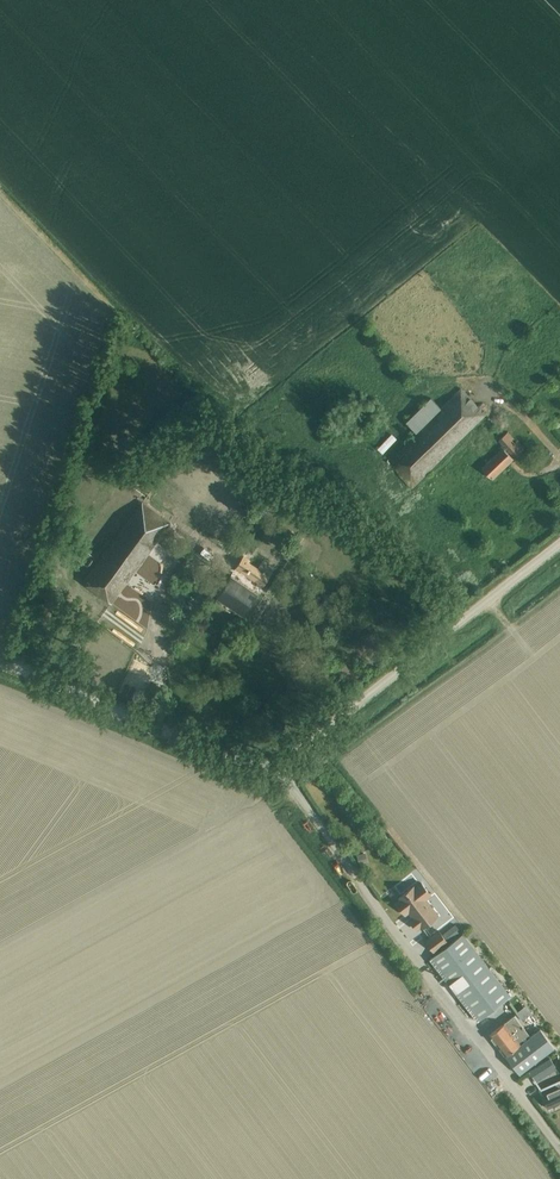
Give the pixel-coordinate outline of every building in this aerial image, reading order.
[(412,487),(486,415),(460,388),(386,461),(412,487)] [(377,448),(383,454),(399,438),(393,432),(377,448)] [(514,457),(523,449),(507,432),(498,440),(514,457)] [(491,479),(512,459),(502,448),(481,468),(491,479)] [(112,603),(171,522),(142,502),(83,583),(112,603)] [(87,567),(94,557),(75,543),(68,552),(87,567)] [(234,548),(226,560),(233,564),(241,552),(234,548)] [(262,585),(273,569),(262,562),(258,568),(248,561),(249,559),(244,555),(236,567),(262,585)] [(243,614),(257,593),(231,575),(216,596),(243,614)] [(440,608),(446,603),(443,599),(437,604),(440,608)] [(372,649),(363,657),(367,662),(376,654),(372,649)] [(380,832),(375,836),(381,842),(385,839),(380,832)] [(365,852),(356,855),(358,863),(359,864),(368,862),(365,852)] [(413,917),(410,920),(416,928),(420,926),(421,927),(437,915),(424,898),(430,894),(421,882),(415,886),(414,885),(398,897),(399,899),(395,902),(405,914),(409,911),(413,917)] [(448,940),(461,931),(455,924),(443,934),(448,940)] [(438,930),(425,940),(434,951),(447,941),(438,930)] [(478,1020),(511,995),(462,933),(430,958),(478,1020)] [(518,1017),(515,1014),(489,1034),(505,1055),(519,1073),(555,1047),(541,1028),(530,1036),(517,1018),(518,1017)] [(558,1055),(552,1058),(557,1068),(559,1067),(559,1059),(558,1055)] [(550,1059),(530,1072),(536,1082),(557,1069),(550,1059)] [(559,1102),(559,1084),(559,1081),(541,1090),(544,1094),(542,1095),(548,1108),(559,1102)]
